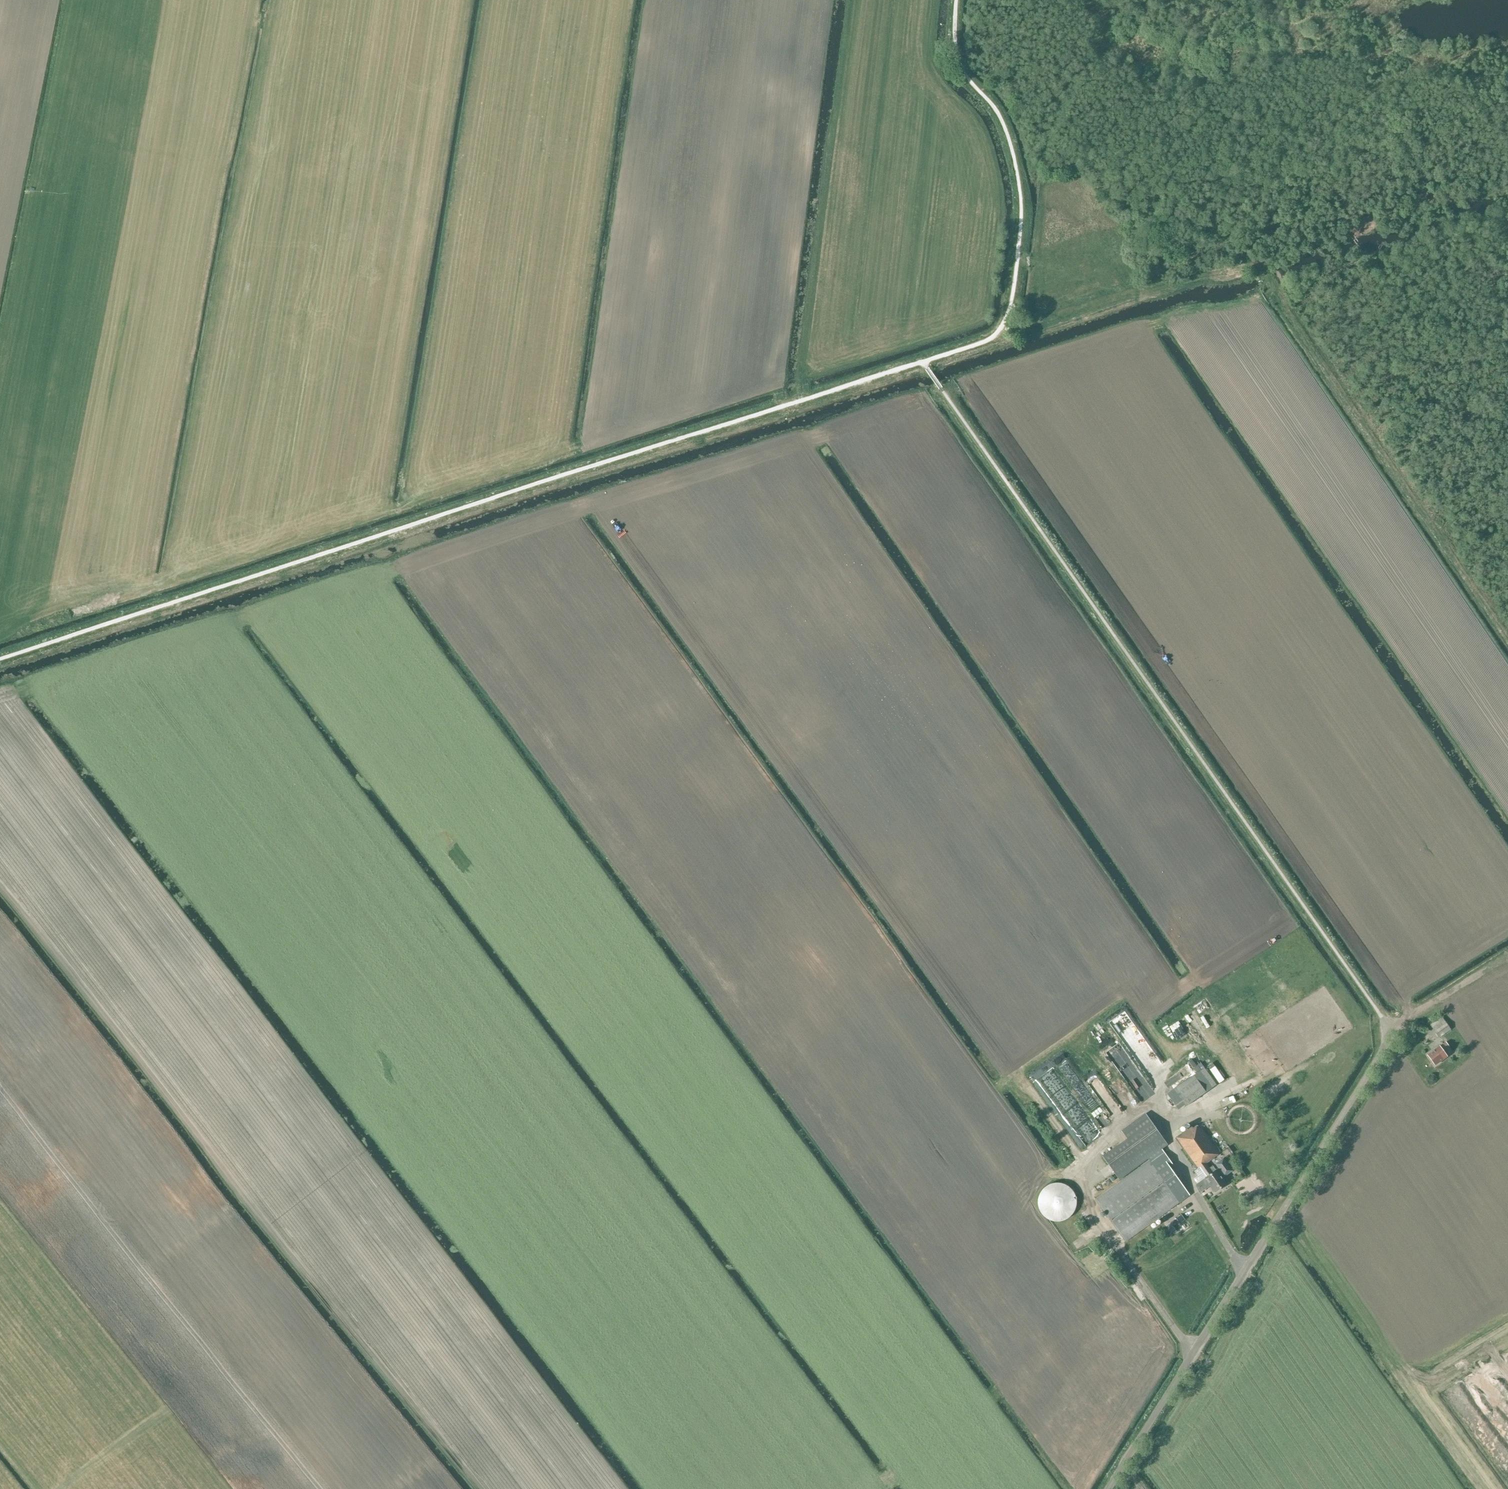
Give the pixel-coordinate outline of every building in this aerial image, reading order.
[(1176,1073),(1131,1016),(1116,1028),(1149,1070),(1146,1071),(1154,1081),(1148,1085),(1153,1091),(1176,1073)] [(1179,1033),(1185,1029),(1180,1021),(1174,1025),(1179,1033)] [(1451,1029),(1447,1024),(1436,1032),(1439,1037),(1451,1029)] [(1105,1048),(1130,1079),(1144,1068),(1119,1037),(1105,1048)] [(1427,1055),(1434,1066),(1448,1056),(1444,1051),(1449,1047),(1446,1042),(1441,1046),(1427,1055)] [(1191,1061),(1181,1066),(1185,1073),(1195,1068),(1191,1061)] [(1098,1088),(1116,1071),(1108,1062),(1090,1079),(1098,1088)] [(1210,1089),(1198,1072),(1194,1075),(1193,1074),(1167,1094),(1178,1110),(1185,1105),(1186,1106),(1210,1089)] [(1167,1144),(1145,1113),(1121,1131),(1126,1139),(1102,1156),(1119,1180),(1148,1159),(1149,1161),(1096,1199),(1126,1241),(1190,1195),(1169,1167),(1173,1165),(1162,1149),(1167,1144)] [(1219,1153),(1199,1125),(1193,1129),(1192,1127),(1175,1138),(1197,1169),(1199,1167),(1195,1170),(1198,1175),(1193,1178),(1196,1184),(1206,1177),(1205,1178),(1215,1192),(1227,1183),(1222,1175),(1223,1175),(1224,1177),(1233,1170),(1223,1157),(1215,1163),(1218,1168),(1216,1170),(1213,1166),(1209,1168),(1205,1163),(1219,1153)] [(1230,1155),(1236,1150),(1231,1143),(1225,1148),(1230,1155)] [(1094,1155),(1088,1162),(1091,1165),(1097,1158),(1094,1155)] [(1071,1215),(1074,1210),(1076,1205),(1076,1200),(1075,1194),(1072,1190),(1068,1186),(1063,1184),(1058,1183),(1053,1183),(1048,1185),(1043,1189),(1040,1193),(1039,1198),(1038,1204),(1040,1209),(1043,1214),(1047,1217),(1051,1220),(1057,1221),(1062,1220),(1067,1218),(1071,1215)]
